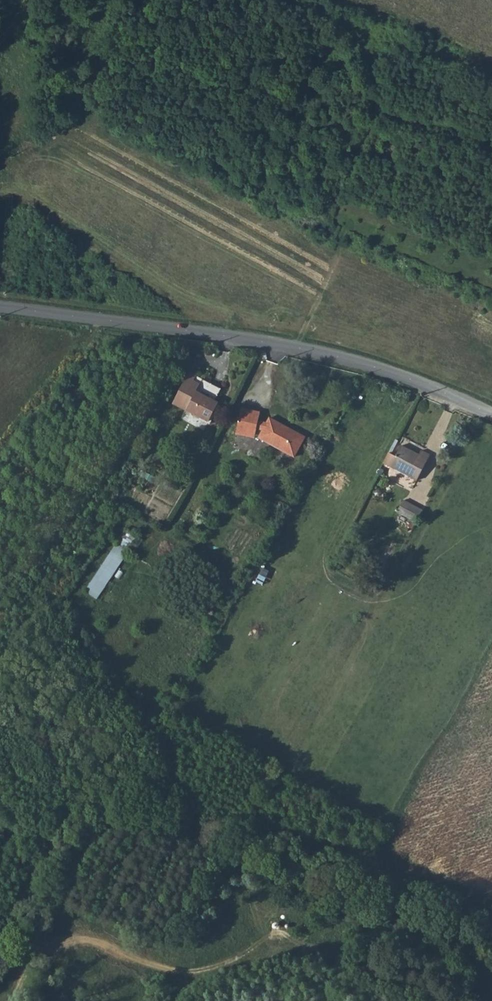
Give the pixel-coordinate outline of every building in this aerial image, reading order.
[(180,406),(183,409),(198,377),(191,374),(184,387),(188,390),(180,406)] [(183,409),(210,423),(219,405),(214,402),(220,389),(198,377),(183,409)] [(175,404),(180,406),(188,390),(184,387),(175,404)] [(239,430),(258,435),(258,431),(261,432),(265,423),(260,422),(262,411),(244,408),(239,430)] [(261,432),(264,434),(260,442),(295,461),(305,442),(296,437),(297,435),(271,420),(268,425),(265,423),(261,432)] [(390,469),(418,483),(430,458),(421,454),(419,458),(401,448),(390,469)] [(149,478),(153,480),(157,472),(153,470),(149,478)] [(228,483),(232,476),(223,470),(219,478),(228,483)] [(408,519),(414,507),(406,503),(399,515),(408,519)] [(408,519),(419,525),(425,513),(414,507),(408,519)] [(89,595),(101,603),(132,555),(136,557),(146,542),(129,531),(89,595)] [(219,581),(227,585),(232,575),(224,570),(219,581)]
